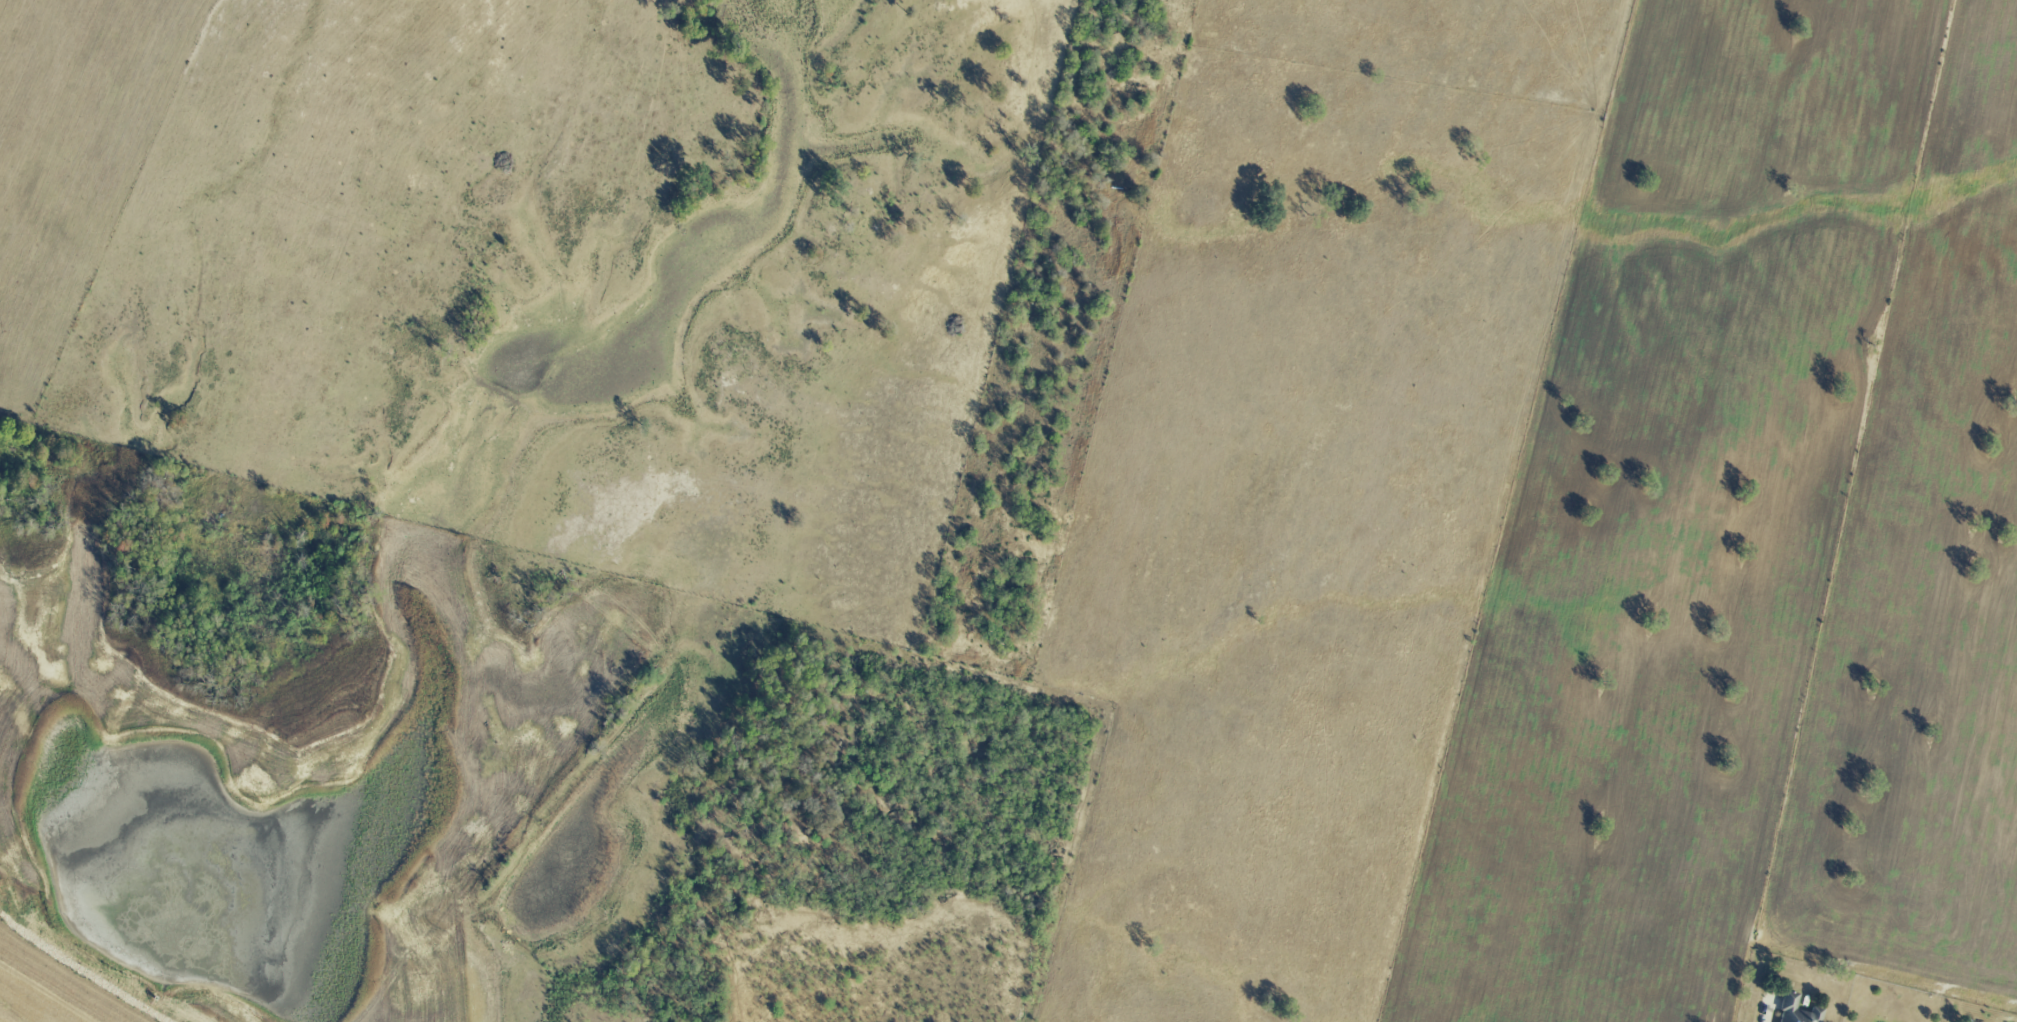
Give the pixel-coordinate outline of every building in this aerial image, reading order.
[(1822,1009),(1811,1007),(1810,1013),(1795,1011),(1798,995),(1784,992),(1778,1021),(1820,1021),(1822,1009)]
